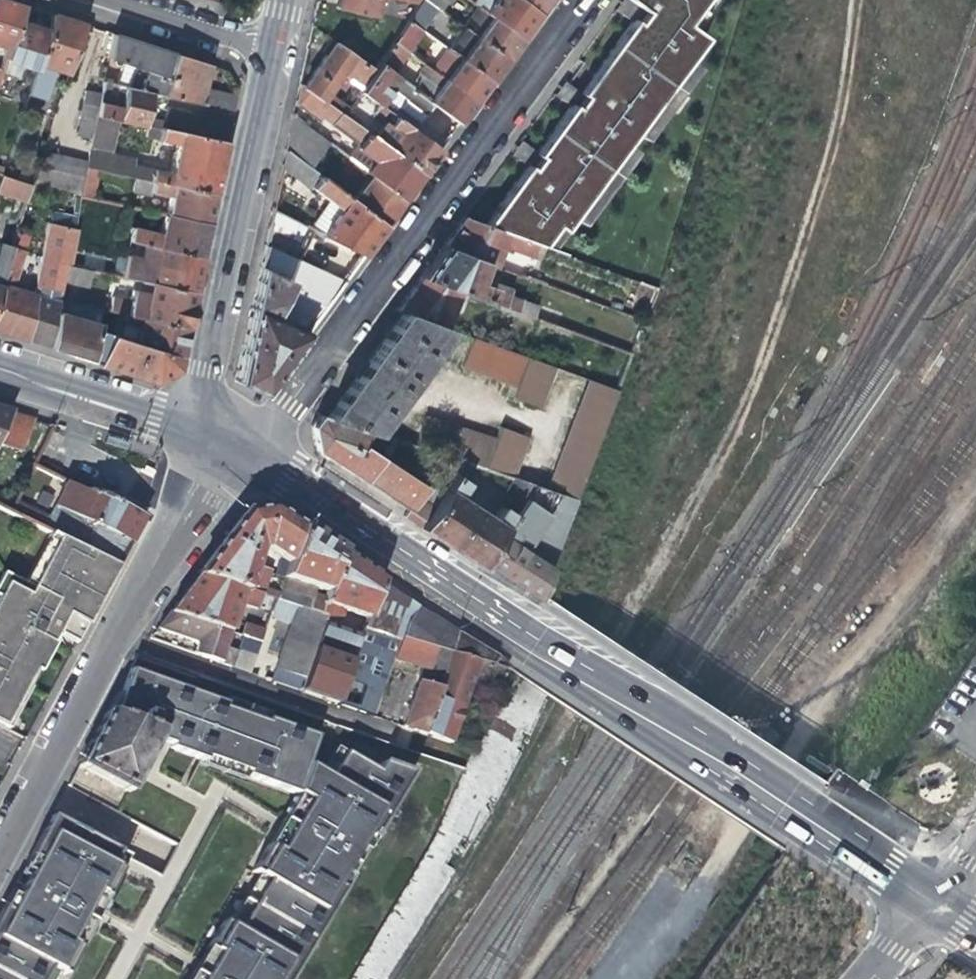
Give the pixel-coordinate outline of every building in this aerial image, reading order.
[(8,48),(17,20),(22,4),(8,0),(0,0),(0,45),(8,48)] [(336,5),(376,15),(379,0),(338,0),(336,5)] [(435,8),(423,0),(422,0),(419,4),(409,19),(420,28),(435,8)] [(435,8),(439,11),(448,0),(423,0),(435,8)] [(479,7),(493,17),(521,37),(528,29),(539,14),(520,0),(474,0),(472,3),(479,7)] [(539,14),(546,4),(549,0),(520,0),(539,14)] [(619,39),(681,86),(695,67),(686,60),(703,37),(691,28),(713,0),(622,0),(621,2),(615,11),(631,22),(619,39)] [(479,7),(463,29),(476,38),(493,17),(479,7)] [(53,14),(48,30),(38,63),(36,68),(28,93),(23,110),(36,114),(51,68),(69,74),(84,24),(53,14)] [(493,17),(476,38),(506,59),(513,49),(521,37),(493,17)] [(423,30),(420,28),(409,19),(394,41),(407,51),(423,30)] [(34,26),(17,20),(8,48),(5,57),(36,68),(38,63),(48,30),(34,26)] [(463,29),(449,49),(461,58),(476,38),(463,29)] [(136,67),(131,86),(149,90),(161,93),(173,53),(113,34),(108,58),(136,67)] [(476,38),(461,58),(491,80),(497,71),(506,59),(476,38)] [(570,107),(556,125),(612,163),(621,169),(634,152),(625,145),(634,133),(643,140),(681,86),(619,39),(580,93),(564,81),(558,88),(554,94),(570,107)] [(343,66),(366,83),(374,70),(335,41),(303,85),(321,98),(343,66)] [(392,72),(407,51),(394,41),(379,63),(392,72)] [(454,68),(445,79),(475,101),(484,89),(491,80),(461,58),(449,49),(442,59),(454,68)] [(208,64),(173,53),(161,93),(233,109),(237,95),(202,88),(208,64)] [(442,59),(433,70),(445,79),(454,68),(442,59)] [(426,113),(434,103),(428,98),(415,90),(392,72),(379,63),(374,70),(366,83),(360,90),(379,104),(440,149),(447,139),(431,127),(422,119),(419,122),(385,97),(392,88),(426,113)] [(437,86),(428,98),(434,103),(460,122),(467,112),(475,101),(445,79),(433,70),(425,64),(418,73),(424,77),(437,86)] [(424,77),(415,90),(428,98),(437,86),(424,77)] [(144,113),(149,90),(131,86),(103,80),(100,95),(97,111),(122,117),(143,121),(159,125),(163,126),(226,140),(231,120),(167,107),(165,117),(144,113)] [(317,117),(320,113),(328,102),(324,100),(321,98),(303,85),(300,82),(296,101),(317,117)] [(422,119),(426,113),(392,88),(385,97),(419,122),(422,119)] [(78,117),(95,122),(97,111),(100,95),(84,92),(78,117)] [(324,100),(328,102),(338,110),(341,113),(346,105),(330,93),(324,100)] [(320,113),(330,121),(338,110),(328,102),(320,113)] [(398,133),(389,148),(422,173),(431,161),(440,149),(379,104),(372,113),(398,133)] [(338,110),(330,121),(356,142),(354,146),(370,159),(364,170),(369,175),(402,201),(414,184),(422,173),(389,148),(344,115),(341,113),(338,110)] [(114,152),(122,117),(97,111),(95,122),(87,163),(87,164),(99,167),(140,176),(215,193),(226,140),(163,126),(161,131),(160,137),(177,141),(171,171),(134,162),(135,157),(114,152)] [(328,142),(293,115),(286,147),(312,167),(328,142)] [(156,135),(158,130),(159,125),(143,121),(140,131),(156,135)] [(464,217),(543,246),(551,249),(573,218),(582,225),(621,169),(612,163),(556,125),(537,152),(520,140),(515,147),(510,154),(464,217)] [(323,233),(362,255),(374,239),(384,225),(352,199),(312,167),(286,147),(282,164),(300,180),(303,178),(340,208),(323,233)] [(33,180),(81,194),(87,164),(87,163),(42,153),(33,180)] [(93,197),(99,167),(87,164),(81,194),(93,197)] [(28,199),(32,185),(2,175),(0,181),(0,190),(27,200),(28,199)] [(369,175),(352,199),(384,225),(394,212),(402,201),(369,175)] [(171,195),(167,214),(208,223),(215,193),(140,176),(138,187),(171,195)] [(49,191),(32,185),(28,199),(45,204),(49,191)] [(306,224),(273,206),(269,223),(298,238),(306,224)] [(54,212),(51,223),(74,229),(74,227),(76,219),(54,212)] [(132,227),(130,240),(140,242),(161,247),(201,256),(204,242),(208,223),(167,214),(164,213),(160,233),(132,227)] [(454,231),(443,246),(484,261),(491,264),(498,244),(538,259),(543,246),(464,217),(454,231)] [(67,262),(74,229),(51,223),(50,223),(35,296),(26,340),(36,343),(48,347),(57,304),(59,299),(62,282),(67,262)] [(135,265),(140,242),(130,240),(125,263),(135,265)] [(343,281),(265,242),(252,300),(234,381),(260,394),(343,281)] [(13,247),(1,243),(0,244),(0,288),(13,247)] [(476,282),(484,261),(443,246),(434,258),(420,277),(459,291),(536,320),(539,309),(511,298),(513,293),(490,283),(488,287),(476,282)] [(13,247),(0,288),(0,332),(7,334),(26,340),(35,296),(14,288),(25,251),(13,247)] [(161,247),(159,258),(157,270),(144,267),(135,265),(125,263),(123,274),(148,280),(193,290),(201,256),(161,247)] [(147,255),(144,267),(157,270),(159,258),(147,255)] [(89,267),(67,262),(62,282),(72,285),(84,287),(89,267)] [(520,275),(542,283),(547,270),(525,262),(520,275)] [(448,322),(459,291),(420,277),(412,289),(396,309),(403,312),(446,328),(450,330),(453,324),(448,322)] [(109,293),(108,296),(105,309),(115,311),(125,314),(185,327),(193,290),(148,280),(145,289),(130,286),(127,297),(109,293)] [(69,301),(72,285),(62,282),(59,299),(69,301)] [(103,309),(105,309),(108,296),(97,293),(95,307),(103,309)] [(57,304),(48,347),(61,351),(92,361),(97,332),(102,314),(57,304)] [(113,321),(123,323),(125,314),(115,311),(113,321)] [(446,328),(403,312),(367,361),(326,417),(368,431),(446,328)] [(125,314),(123,323),(139,327),(136,342),(179,354),(185,327),(125,314)] [(177,367),(179,354),(136,342),(97,332),(92,361),(132,373),(156,381),(177,367)] [(524,357),(474,339),(464,369),(513,386),(524,357)] [(550,367),(524,357),(513,386),(510,394),(536,404),(550,367)] [(585,380),(545,488),(570,497),(611,390),(585,380)] [(12,415),(0,411),(0,439),(12,415)] [(377,453),(387,437),(368,431),(326,417),(319,414),(310,426),(315,451),(329,460),(357,479),(377,453)] [(12,415),(0,439),(0,448),(22,454),(36,423),(20,418),(12,415)] [(418,447),(462,461),(479,467),(482,468),(494,437),(429,417),(418,447)] [(482,468),(508,477),(525,434),(498,424),(494,437),(482,468)] [(377,453),(357,479),(386,498),(405,510),(401,517),(419,528),(449,481),(429,473),(422,484),(377,453)] [(462,461),(454,474),(468,484),(479,467),(462,461)] [(458,499),(468,484),(454,474),(449,481),(419,528),(443,545),(477,567),(481,561),(511,516),(501,508),(492,521),(458,499)] [(491,501),(501,508),(511,516),(532,484),(508,477),(491,501)] [(532,484),(511,516),(481,561),(506,577),(535,596),(540,582),(572,498),(570,497),(545,488),(532,484)] [(67,527),(42,515),(38,525),(50,530),(58,534),(117,563),(130,538),(141,518),(85,491),(67,527)] [(11,511),(38,525),(42,515),(15,502),(11,511)] [(263,547),(289,564),(300,531),(267,509),(244,512),(223,539),(206,562),(196,575),(246,591),(255,565),(260,549),(263,547)] [(58,534),(50,530),(24,581),(32,585),(58,534)] [(310,538),(300,531),(289,564),(277,601),(319,614),(340,557),(310,538)] [(6,728),(53,641),(50,640),(60,622),(80,632),(97,601),(117,563),(58,534),(32,585),(24,581),(3,571),(0,578),(0,725),(6,728)] [(355,568),(340,557),(319,614),(325,616),(303,680),(299,691),(314,696),(334,704),(363,626),(379,584),(355,568)] [(268,569),(255,565),(246,591),(260,596),(268,569)] [(263,596),(260,596),(246,591),(196,575),(183,592),(171,609),(229,629),(230,629),(239,603),(258,609),(263,596)] [(401,598),(379,584),(363,626),(400,641),(418,610),(401,598)] [(274,669),(278,671),(303,680),(325,616),(319,614),(277,601),(274,600),(268,618),(290,625),(283,642),(274,669)] [(222,648),(229,629),(171,609),(165,616),(157,627),(194,639),(198,648),(196,654),(205,657),(208,650),(214,652),(217,646),(222,648)] [(422,668),(443,675),(449,657),(456,635),(418,610),(400,641),(394,658),(407,662),(422,668)] [(240,633),(247,636),(259,640),(263,630),(244,623),(240,633)] [(394,658),(400,641),(363,626),(334,704),(351,710),(373,718),(394,658)] [(468,643),(456,635),(449,657),(486,671),(493,660),(468,643)] [(241,650),(254,654),(259,640),(247,636),(241,650)] [(250,664),(254,654),(241,650),(238,660),(250,664)] [(500,665),(493,660),(486,671),(449,657),(443,675),(438,689),(422,735),(447,744),(450,736),(470,681),(496,689),(505,668),(500,665)] [(422,668),(417,681),(438,689),(443,675),(422,668)] [(128,671),(112,715),(105,712),(77,766),(125,791),(128,793),(137,776),(155,743),(157,740),(166,743),(171,745),(170,749),(197,759),(204,761),(203,766),(220,772),(244,780),(246,776),(293,796),(296,798),(281,824),(274,835),(266,848),(251,874),(256,877),(226,927),(221,924),(205,950),(198,961),(187,978),(286,978),(339,892),(340,890),(370,841),(412,771),(380,762),(374,772),(343,753),(327,778),(304,764),(314,737),(264,719),(266,714),(225,699),(223,704),(128,671)] [(274,682),(299,691),(303,680),(278,671),(274,682)] [(438,689),(417,681),(401,728),(422,735),(438,689)] [(38,716),(26,738),(30,742),(42,719),(38,716)] [(457,739),(450,736),(447,744),(454,747),(457,739)] [(43,830),(29,856),(20,874),(11,889),(2,907),(0,911),(0,978),(54,978),(57,972),(64,975),(78,948),(105,896),(120,870),(127,856),(51,816),(43,830)]
